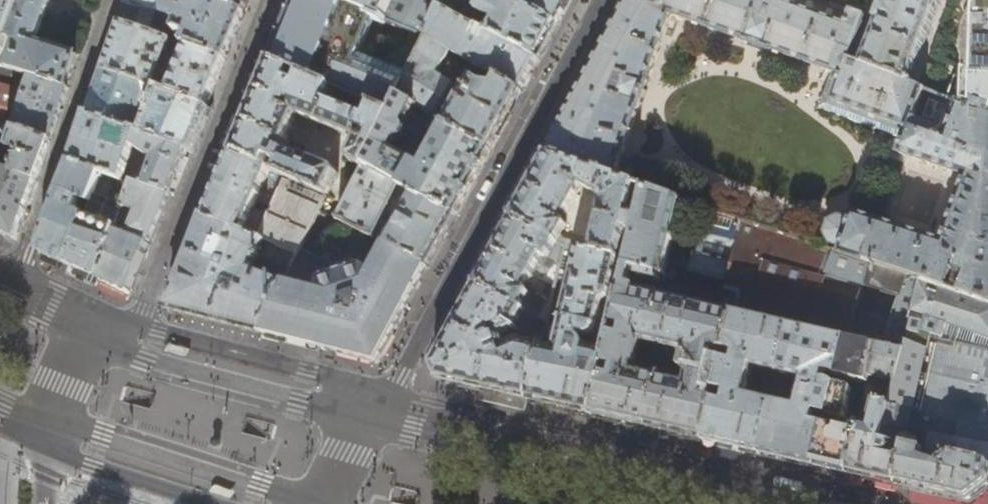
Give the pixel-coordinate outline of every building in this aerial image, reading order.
[(6,39),(17,7),(7,4),(8,0),(0,0),(0,56),(6,39)] [(17,7),(6,39),(17,43),(8,68),(12,69),(29,75),(67,87),(77,56),(78,56),(79,54),(77,54),(76,55),(36,42),(51,0),(20,0),(17,7)] [(120,22),(161,36),(164,29),(153,26),(157,14),(172,18),(178,0),(127,0),(120,22)] [(245,12),(211,0),(201,0),(198,6),(185,1),(174,31),(187,36),(183,44),(188,46),(226,59),(235,36),(245,12)] [(245,12),(250,0),(211,0),(245,12)] [(385,24),(386,19),(337,0),(293,0),(283,25),(269,61),(292,71),(303,76),(332,88),(372,106),(391,114),(399,96),(410,74),(359,52),(373,20),(385,24)] [(446,0),(337,0),(386,19),(428,36),(442,9),(446,0)] [(442,9),(480,28),(487,32),(494,21),(499,24),(492,35),(540,59),(547,46),(558,26),(511,0),(510,0),(505,11),(501,6),(490,0),(488,0),(482,13),(471,8),(475,0),(446,0),(442,9)] [(558,26),(568,8),(572,0),(511,0),(558,26)] [(609,37),(545,155),(615,179),(639,111),(641,111),(650,83),(649,82),(672,15),(745,41),(772,51),(773,50),(836,73),(823,106),(860,121),(905,138),(900,153),(966,176),(949,227),(948,227),(947,230),(948,230),(943,243),(930,283),(987,302),(987,113),(928,92),(910,85),(862,66),(850,62),(863,31),(779,0),(628,0),(609,37)] [(862,66),(910,85),(942,0),(887,0),(862,66)] [(949,8),(983,20),(980,31),(967,27),(957,53),(943,49),(928,92),(987,113),(987,0),(952,0),(949,8)] [(475,39),(480,28),(442,9),(428,36),(428,38),(449,50),(461,57),(469,62),(500,79),(523,92),(530,79),(540,59),(492,35),(489,33),(483,43),(475,39)] [(161,36),(120,22),(110,48),(103,70),(163,91),(207,106),(216,85),(226,59),(188,46),(172,86),(168,84),(166,79),(157,75),(170,39),(161,36)] [(437,73),(449,50),(428,38),(410,74),(399,96),(434,117),(453,84),(437,73)] [(466,68),(469,62),(461,57),(457,63),(466,68)] [(288,83),(292,71),(269,61),(250,107),(231,153),(275,172),(278,163),(291,169),(288,178),(328,195),(338,174),(337,170),(286,149),(298,117),(357,140),(348,156),(350,162),(364,169),(366,164),(391,114),(372,106),(366,118),(327,102),(332,88),(303,76),(298,88),(288,83)] [(0,66),(0,107),(1,105),(18,110),(12,129),(13,130),(50,141),(59,114),(68,88),(67,87),(29,75),(23,95),(6,89),(12,69),(8,68),(0,66)] [(159,102),(163,91),(103,70),(94,96),(88,115),(134,131),(140,113),(146,97),(159,102)] [(507,122),(523,92),(500,79),(496,88),(475,75),(447,125),(491,151),(507,122)] [(163,91),(159,102),(154,118),(140,113),(134,131),(189,150),(201,120),(207,106),(163,91)] [(366,164),(404,185),(403,188),(405,189),(457,215),(473,185),(491,151),(447,125),(434,117),(399,96),(391,114),(366,164)] [(189,150),(134,131),(88,115),(78,143),(71,163),(101,173),(121,180),(133,146),(154,161),(150,175),(142,173),(140,178),(136,177),(134,184),(170,196),(178,179),(189,150)] [(0,126),(0,170),(13,130),(12,129),(0,126)] [(50,141),(13,130),(0,170),(0,231),(16,239),(30,199),(50,141)] [(286,177),(275,172),(231,153),(218,186),(205,218),(245,235),(254,212),(270,217),(286,177)] [(615,179),(545,155),(530,184),(511,219),(565,247),(619,260),(626,234),(635,237),(639,217),(630,215),(637,186),(615,179)] [(101,173),(71,163),(57,205),(41,252),(55,258),(71,265),(101,173)] [(404,185),(366,164),(364,169),(339,220),(378,240),(430,267),(442,244),(457,215),(405,189),(402,195),(413,202),(399,230),(384,222),(400,188),(402,189),(403,188),(404,185)] [(132,184),(121,180),(101,173),(71,265),(87,273),(100,279),(132,184)] [(288,178),(286,177),(270,217),(260,241),(295,255),(301,253),(328,195),(288,178)] [(134,184),(132,184),(100,279),(116,286),(131,293),(148,252),(170,196),(134,184)] [(606,419),(621,422),(665,432),(678,435),(705,441),(723,362),(718,360),(721,351),(726,352),(739,294),(723,289),(722,289),(718,309),(641,291),(643,282),(654,284),(655,280),(666,282),(667,278),(674,279),(677,266),(668,264),(683,201),(646,189),(645,195),(639,217),(635,237),(629,262),(614,325),(625,328),(624,333),(618,332),(617,337),(612,336),(593,416),(606,419)] [(691,272),(726,280),(740,221),(707,209),(691,272)] [(907,276),(930,283),(943,243),(930,239),(930,238),(927,237),(927,238),(906,231),(906,230),(903,229),(903,230),(858,215),(854,213),(853,216),(854,217),(852,221),(840,217),(829,223),(826,234),(831,244),(843,248),(841,254),(835,253),(826,275),(866,287),(873,265),(907,276)] [(260,241),(245,235),(205,218),(189,259),(168,310),(214,322),(263,334),(285,285),(286,286),(292,273),(294,256),(295,255),(271,245),(260,241)] [(565,247),(511,219),(495,250),(476,285),(547,323),(552,305),(526,291),(537,271),(546,274),(551,272),(557,263),(561,265),(565,247)] [(835,252),(740,221),(726,280),(723,289),(739,294),(726,352),(737,355),(735,364),(723,362),(705,441),(734,448),(763,454),(792,326),(846,338),(850,319),(881,326),(879,336),(888,338),(907,276),(873,265),(866,287),(826,275),(835,253),(835,252)] [(311,279),(292,273),(286,286),(285,285),(263,334),(302,344),(335,353),(359,359),(370,362),(381,358),(407,309),(430,267),(378,240),(367,260),(357,256),(315,271),(311,279)] [(611,297),(619,260),(565,247),(561,265),(558,277),(573,280),(556,351),(542,347),(529,401),(563,409),(593,416),(612,336),(614,325),(604,323),(596,350),(587,347),(587,346),(585,343),(584,342),(581,340),(582,336),(591,338),(592,338),(593,337),(595,336),(595,335),(596,330),(598,330),(604,301),(606,301),(608,300),(610,299),(611,297)] [(909,344),(891,408),(911,412),(926,416),(987,428),(987,350),(954,342),(958,328),(987,338),(987,302),(930,283),(907,276),(888,338),(909,344)] [(439,380),(441,381),(473,388),(486,391),(529,401),(542,347),(547,323),(476,285),(455,325),(433,367),(439,380)] [(881,326),(850,319),(846,338),(792,326),(763,454),(789,460),(818,467),(850,475),(858,434),(845,431),(855,382),(869,384),(874,359),(872,359),(877,336),(879,336),(881,326)] [(909,344),(888,338),(879,336),(877,336),(872,359),(874,359),(869,384),(858,434),(850,475),(870,480),(899,486),(907,449),(882,443),(891,408),(909,344)] [(473,388),(441,381),(440,386),(472,394),(473,388)] [(891,408),(882,443),(907,449),(920,452),(924,436),(934,438),(930,454),(937,456),(949,457),(987,464),(987,428),(926,416),(922,435),(906,431),(911,412),(891,408)] [(621,422),(606,419),(605,424),(664,438),(665,432),(621,422)] [(907,449),(899,486),(929,493),(971,503),(987,489),(987,464),(949,457),(946,468),(933,465),(923,460),(925,453),(920,452),(907,449)] [(412,475),(406,474),(402,476),(401,476),(400,478),(402,478),(404,482),(410,483),(414,481),(415,481),(416,479),(414,479),(412,475)]
